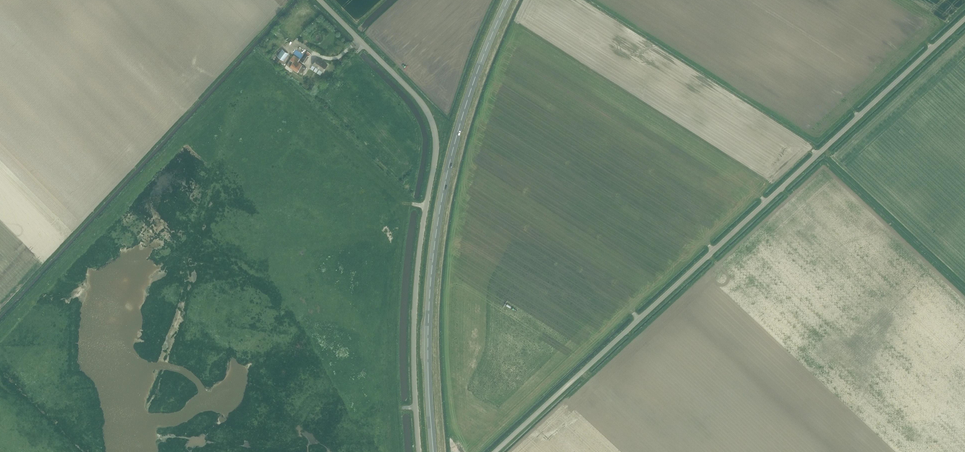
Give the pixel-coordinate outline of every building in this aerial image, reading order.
[(276,61),(279,63),(282,60),(283,60),(288,54),(282,50),(278,56),(279,57),(276,61)] [(296,50),(291,57),(286,65),(301,75),(306,67),(298,62),(303,54),(296,50)] [(302,62),(305,64),(311,54),(307,52),(306,54),(306,55),(302,62)] [(322,70),(326,65),(318,59),(314,65),(322,70)]
